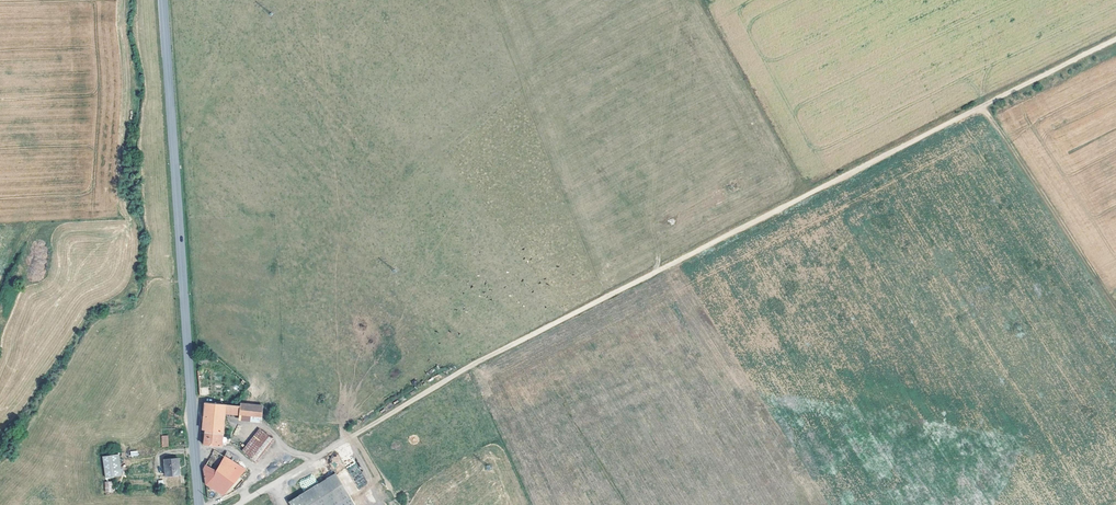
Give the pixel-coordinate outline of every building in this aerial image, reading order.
[(224,414),(239,416),(240,406),(235,406),(235,405),(233,403),(232,406),(224,405),(224,414)] [(223,431),(224,414),(224,405),(206,404),(203,430),(205,431),(223,431)] [(239,416),(260,418),(261,407),(240,405),(240,406),(239,416)] [(205,445),(222,445),(223,431),(205,431),(205,445)] [(248,448),(255,453),(267,437),(261,432),(248,448)] [(255,453),(249,459),(256,464),(273,442),(267,437),(255,453)] [(249,459),(255,453),(248,448),(247,447),(242,453),(249,459)] [(222,495),(223,495),(245,470),(225,458),(227,452),(220,451),(219,453),(214,451),(205,469),(206,486),(222,495)] [(117,454),(104,455),(105,476),(119,475),(117,454)] [(177,459),(164,460),(165,476),(178,475),(177,459)] [(266,468),(271,474),(279,468),(275,462),(266,468)] [(349,495),(336,474),(299,496),(305,504),(331,504),(349,495)] [(349,495),(331,504),(355,504),(349,495)] [(290,504),(305,504),(299,496),(288,502),(290,504)]
